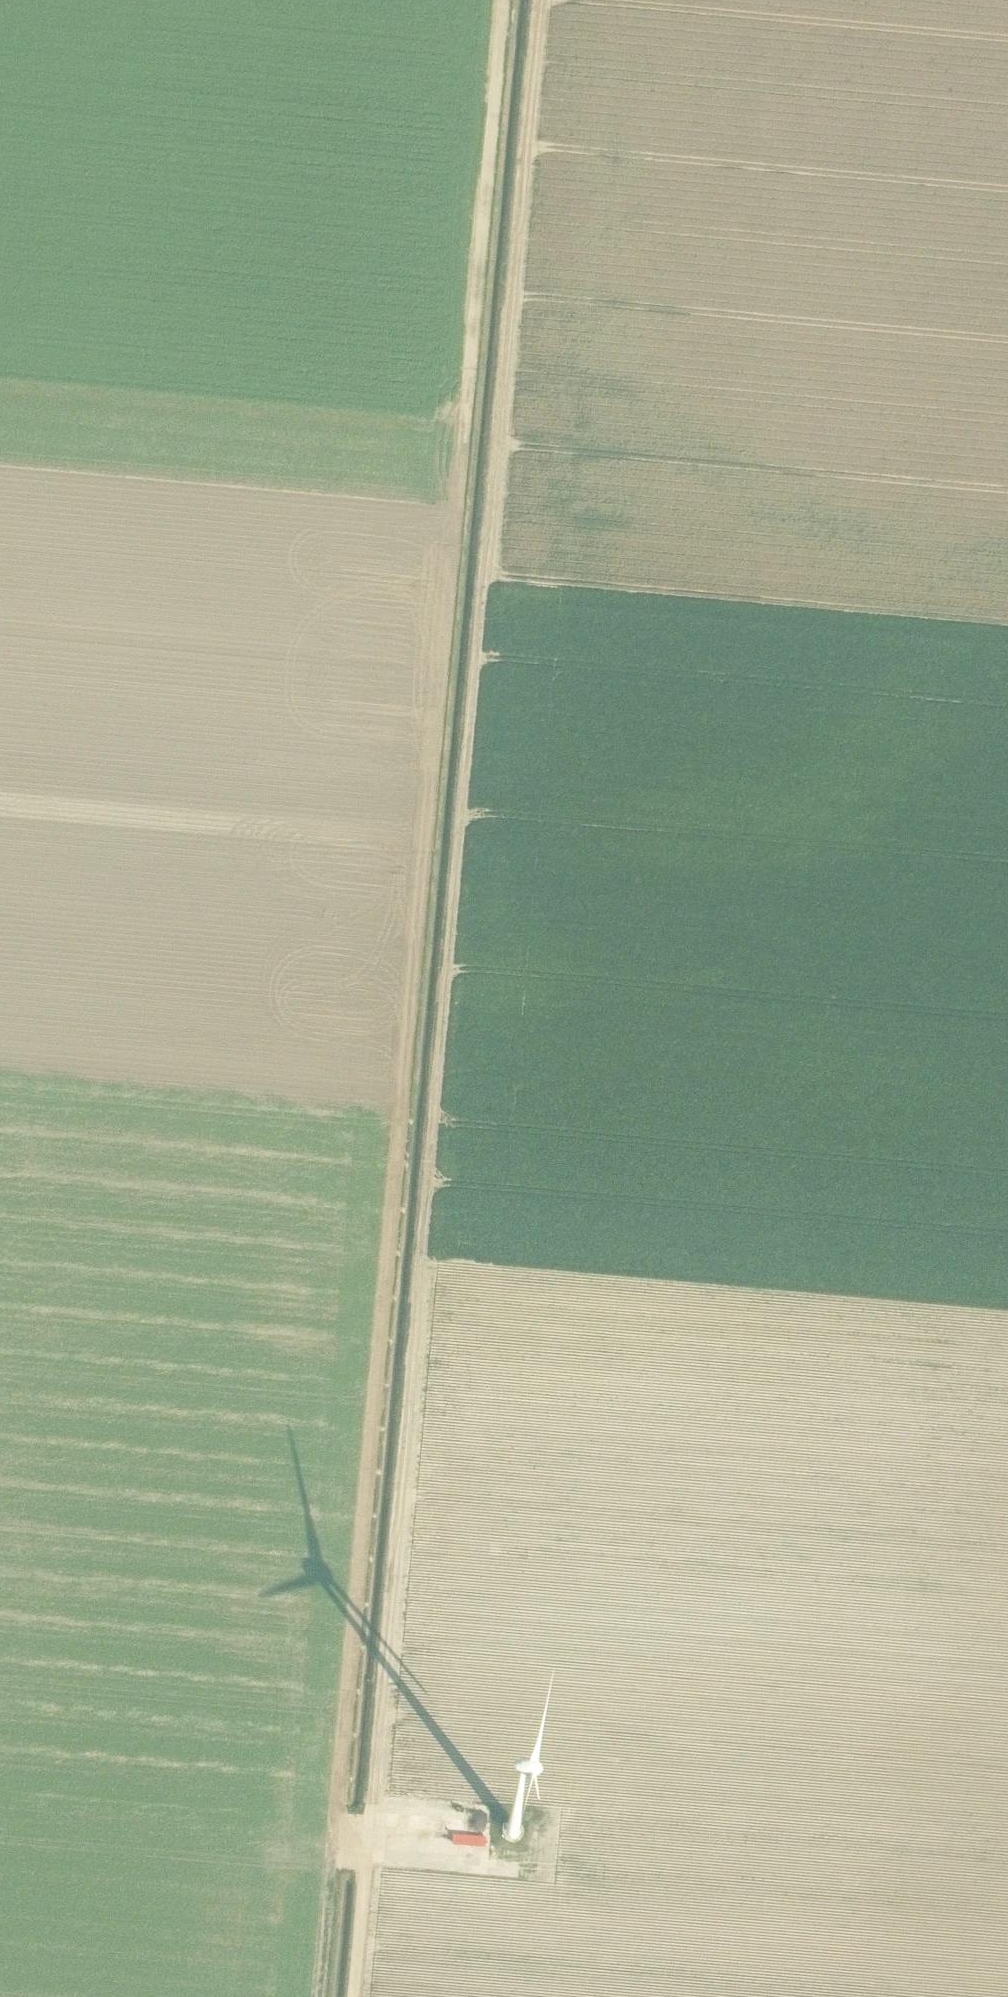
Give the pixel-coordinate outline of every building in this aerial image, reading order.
[(512,1825),(511,1825),(511,1826),(510,1826),(509,1827),(508,1827),(508,1828),(508,1829),(507,1829),(507,1830),(507,1831),(507,1832),(507,1833),(507,1834),(508,1834),(508,1835),(508,1836),(509,1836),(509,1837),(510,1837),(511,1838),(512,1838),(513,1838),(514,1838),(515,1838),(516,1838),(517,1837),(518,1837),(518,1836),(519,1836),(519,1835),(519,1834),(520,1834),(520,1833),(520,1832),(520,1831),(520,1830),(520,1829),(519,1829),(519,1828),(519,1827),(518,1827),(517,1826),(516,1826),(516,1825),(515,1825),(514,1825),(513,1825),(512,1825)]
